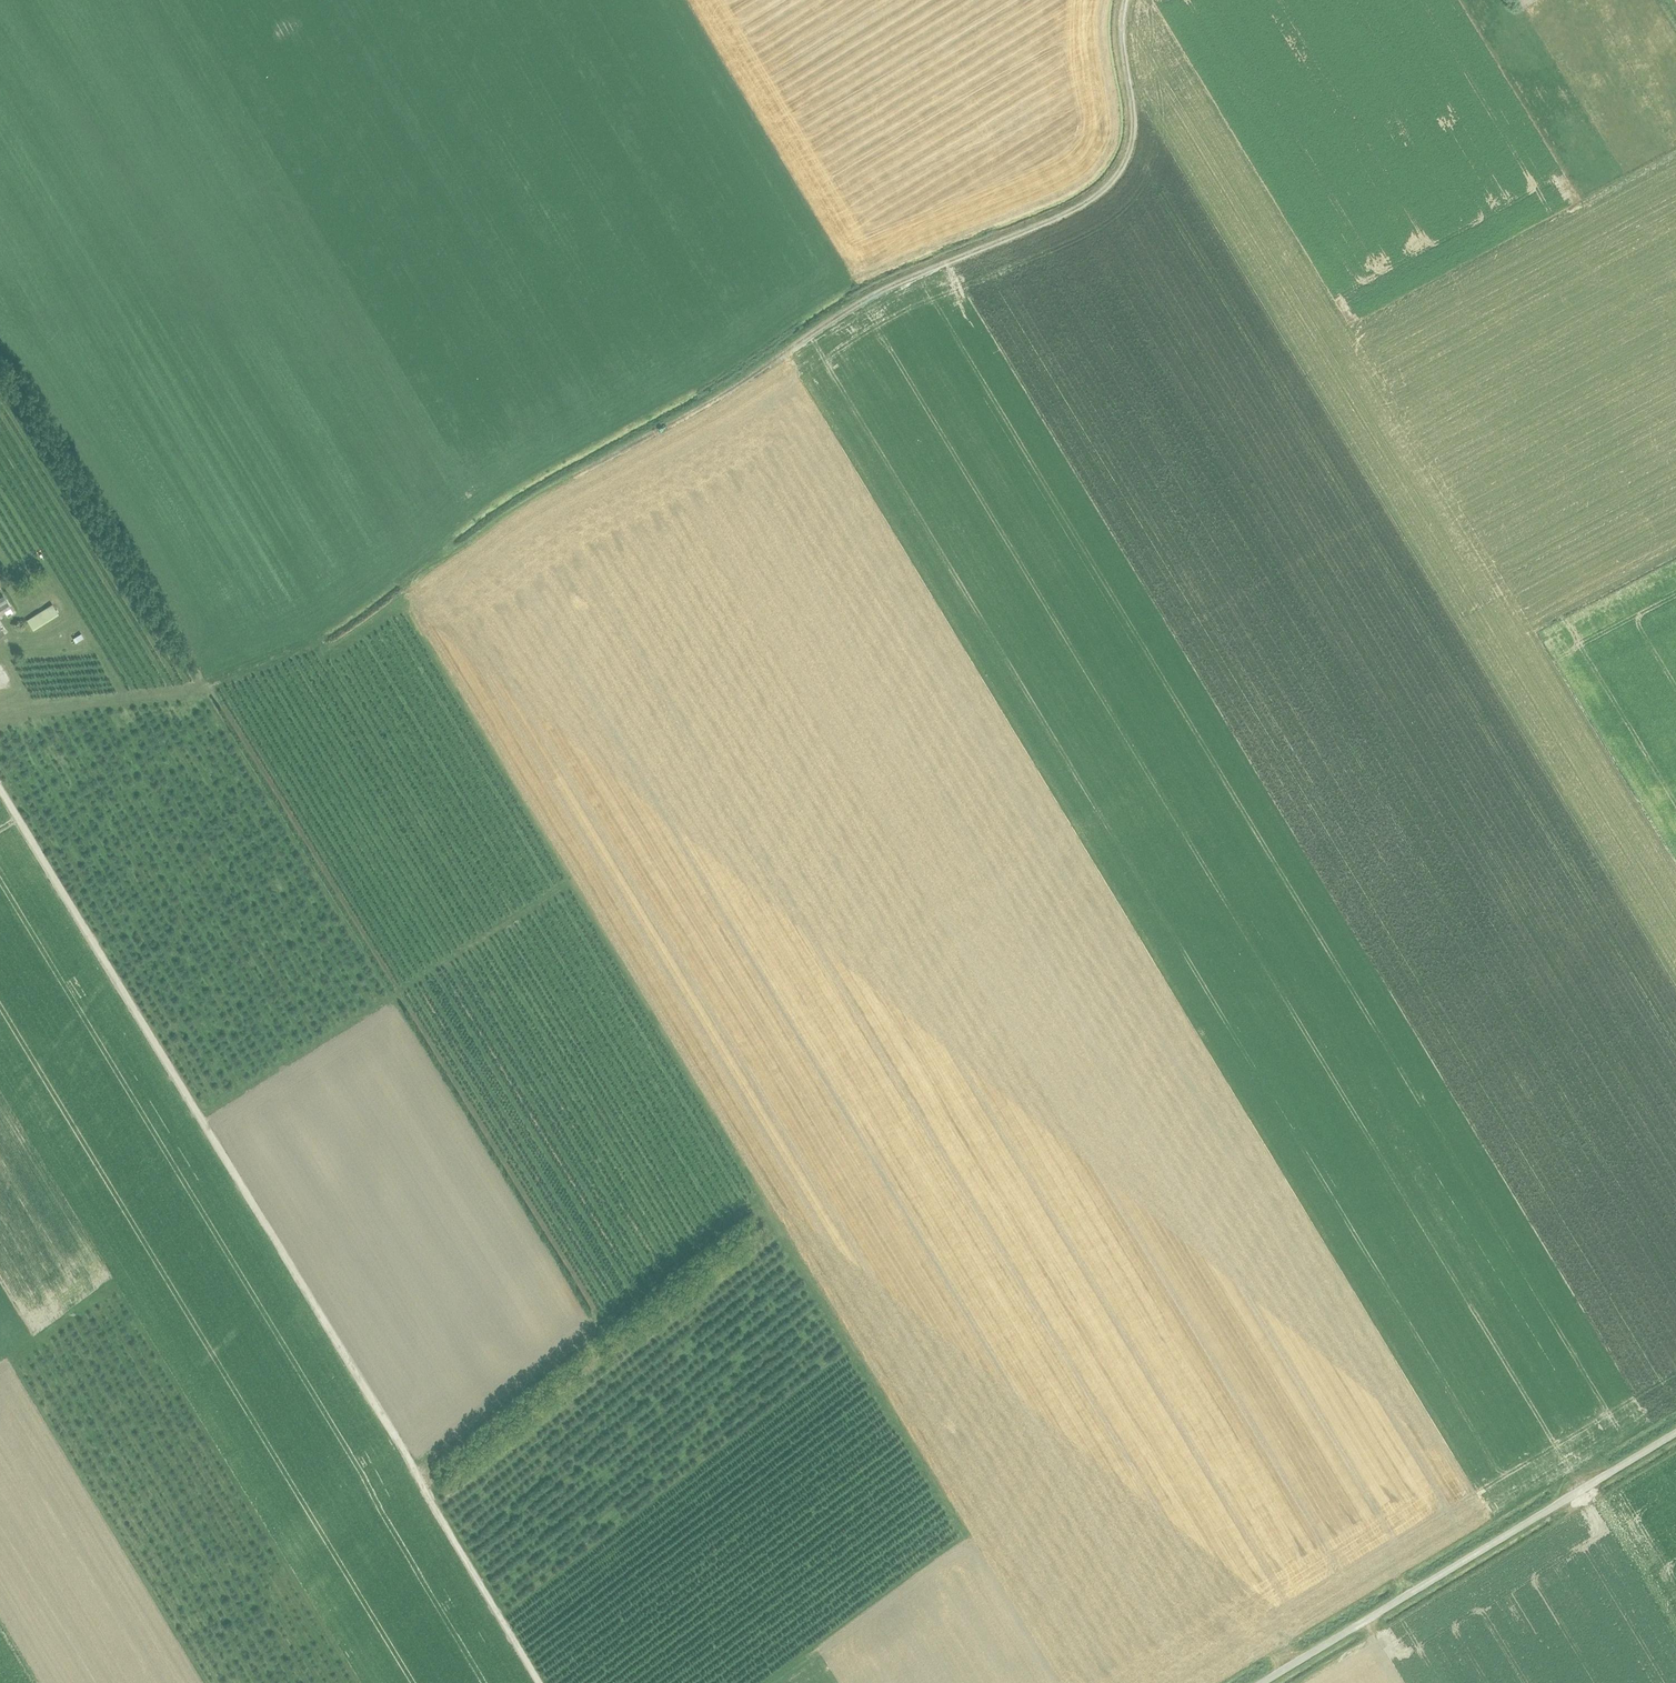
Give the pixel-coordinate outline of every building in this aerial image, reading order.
[(3,596),(0,598),(0,611),(1,613),(10,608),(3,596)] [(58,613),(52,604),(27,620),(32,629),(58,613)] [(81,634),(73,639),(76,643),(84,638),(81,634)]
